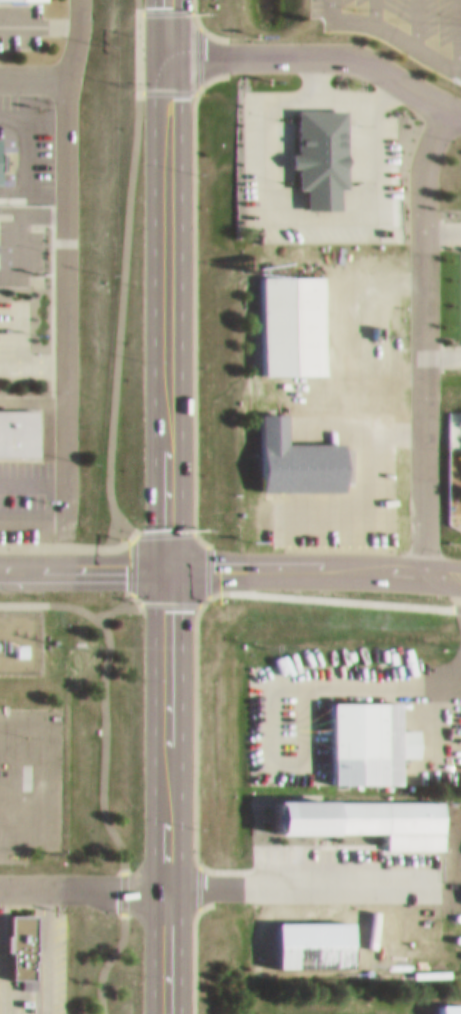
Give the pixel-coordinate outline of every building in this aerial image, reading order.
[(328,201),(328,180),(337,180),(338,101),(288,101),(288,156),(289,156),(288,180),(294,180),(294,201),(328,201)] [(317,368),(317,267),(252,267),(252,368),(317,368)] [(32,448),(32,400),(0,400),(0,448),(32,448)] [(250,400),(250,483),(336,483),(336,434),(279,434),(279,400),(250,400)] [(390,777),(390,750),(412,750),(412,721),(391,721),(391,694),(321,693),(321,777),(390,777)] [(321,792),(321,824),(379,824),(379,852),(385,852),(385,859),(438,859),(438,792),(321,792)] [(29,905),(2,904),(1,969),(15,970),(15,977),(29,977),(29,905)]
